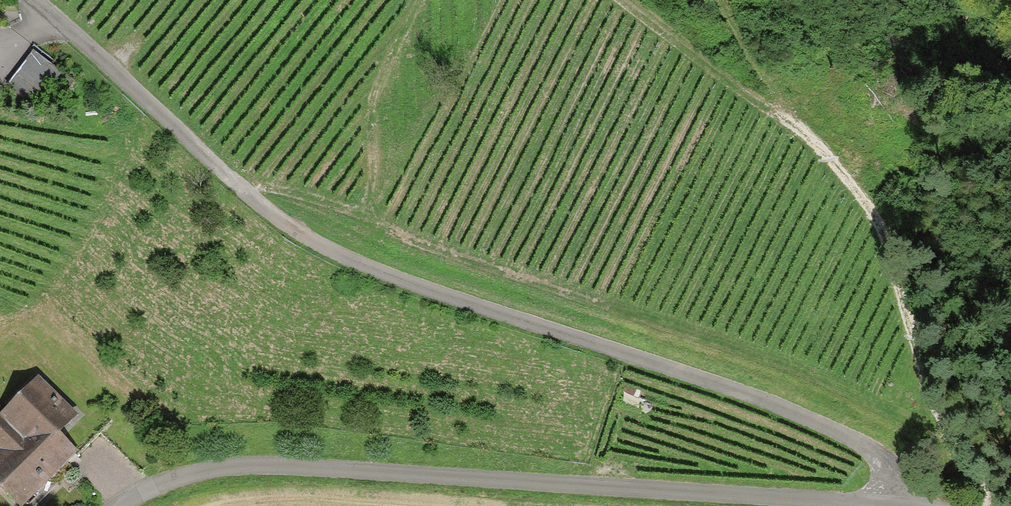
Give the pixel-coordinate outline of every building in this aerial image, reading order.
[(74,82),(33,52),(7,88),(32,106),(47,86),(63,98),(74,82)] [(13,505),(20,505),(72,452),(55,436),(75,414),(33,374),(0,410),(0,494),(13,505)]
